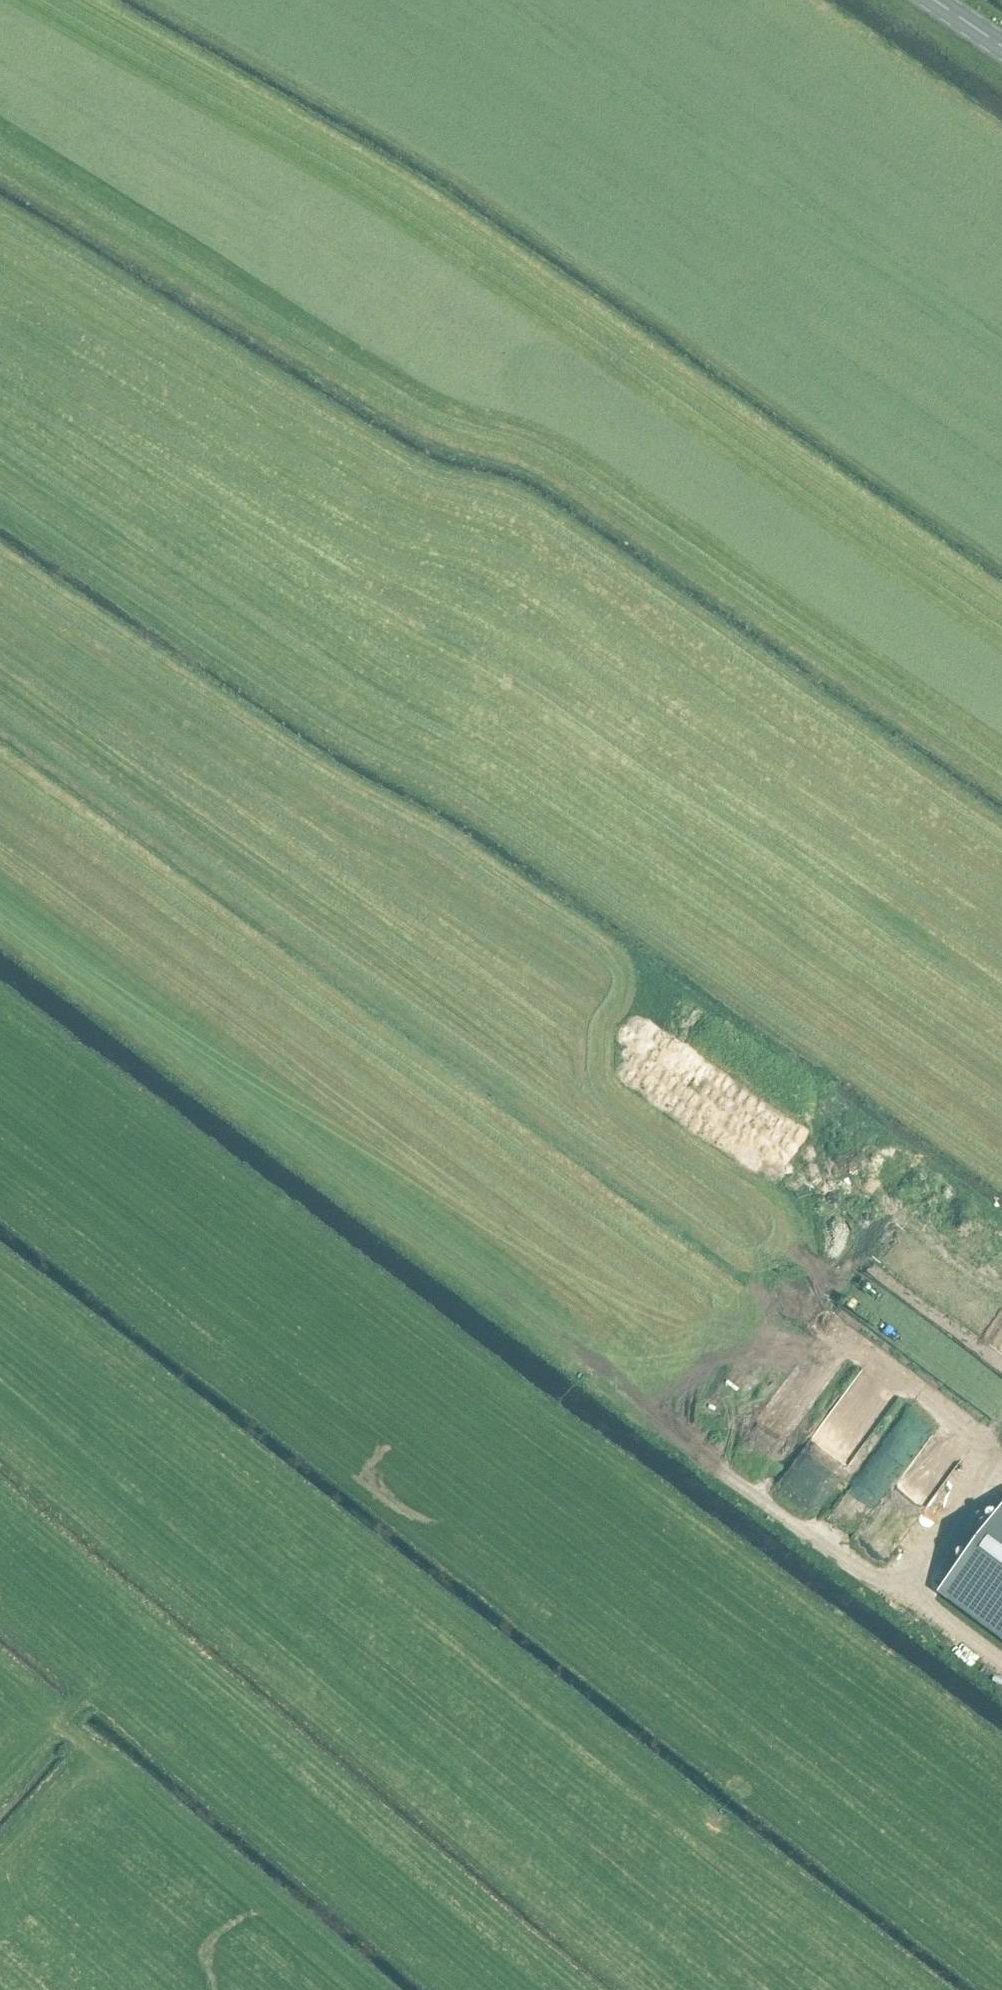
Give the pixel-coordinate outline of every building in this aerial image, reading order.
[(931,1479),(909,1466),(897,1488),(913,1497),(918,1488),(924,1491),(931,1479)] [(854,1534),(878,1492),(855,1479),(831,1521),(854,1534)] [(937,1595),(1001,1644),(1001,1508),(937,1595)]
